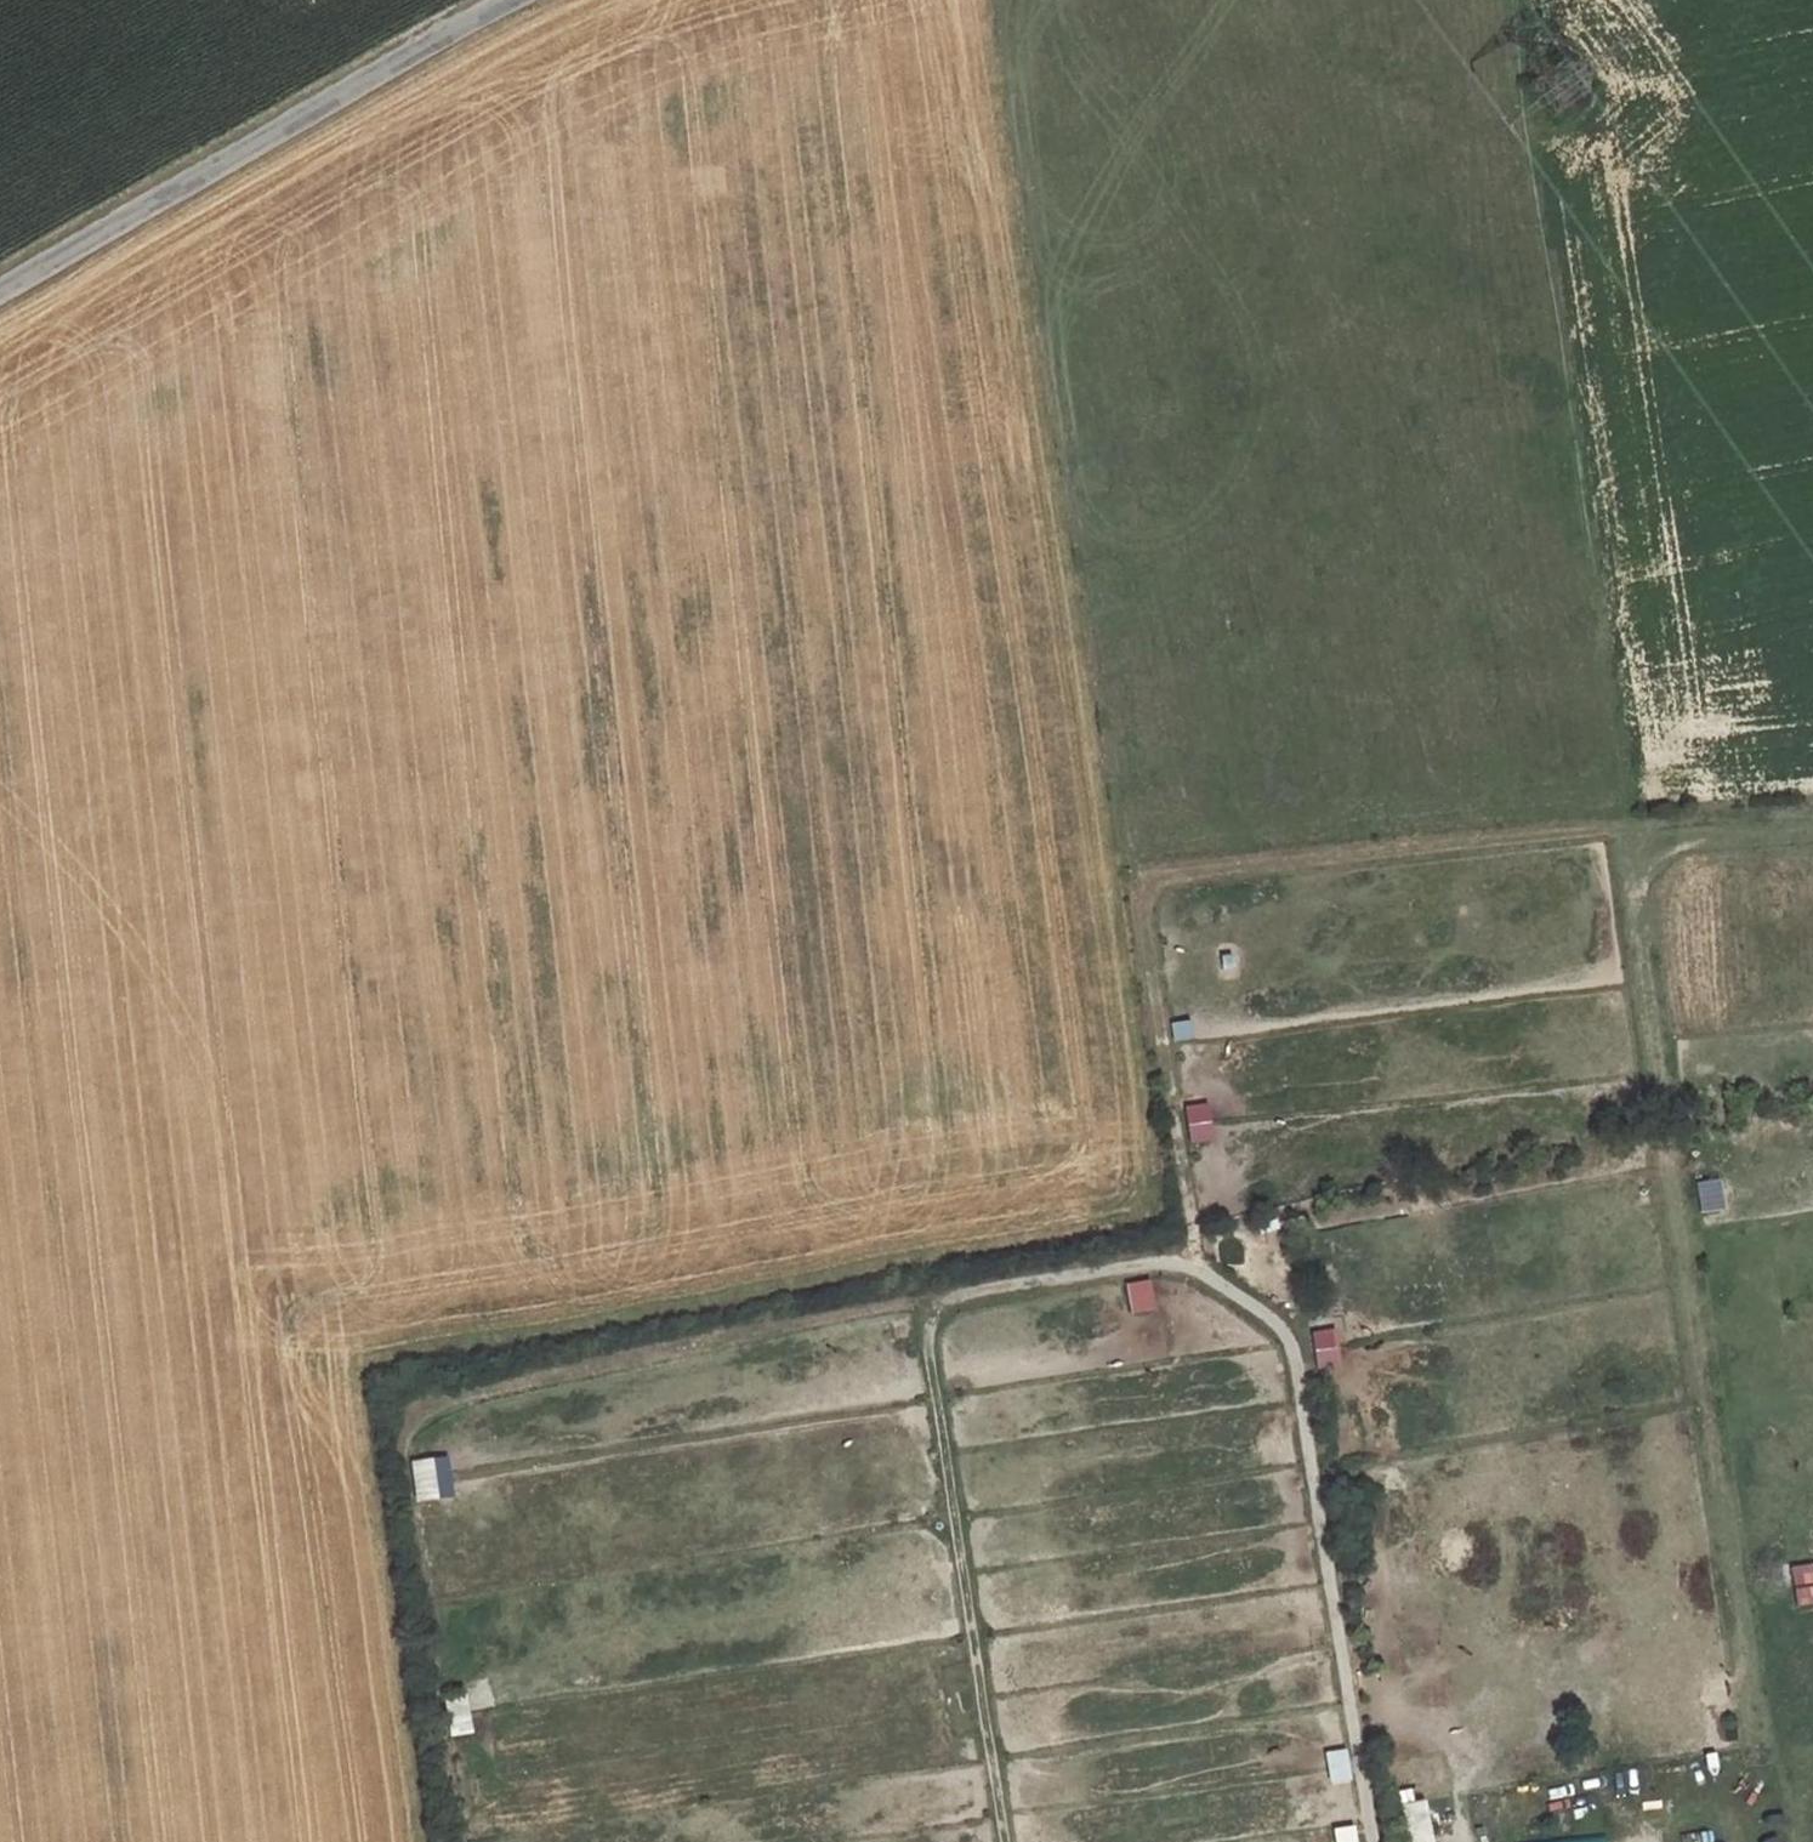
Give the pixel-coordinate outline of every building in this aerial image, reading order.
[(1204,1102),(1181,1106),(1187,1144),(1211,1141),(1204,1102)] [(1124,1284),(1130,1314),(1151,1310),(1145,1280),(1124,1284)] [(1333,1329),(1308,1331),(1311,1368),(1336,1366),(1333,1329)] [(412,1501),(431,1500),(429,1461),(410,1462),(412,1501)] [(1403,1841),(1430,1841),(1421,1799),(1394,1805),(1403,1841)]
